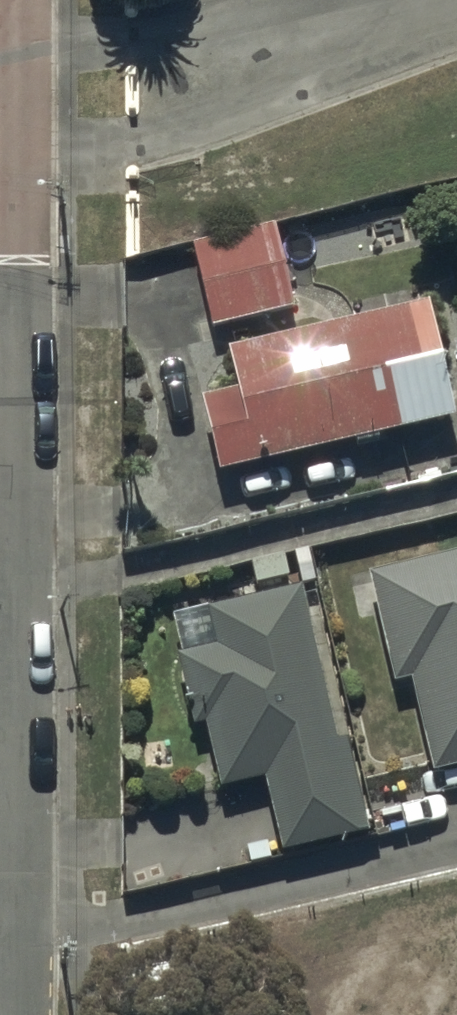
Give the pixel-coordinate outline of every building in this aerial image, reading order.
[(193,248),(214,332),(293,312),(272,228),(193,248)] [(427,311),(229,357),(238,399),(201,407),(217,477),(453,423),(427,311)] [(366,579),(391,688),(410,684),(431,776),(456,770),(456,558),(366,579)] [(334,728),(301,583),(206,604),(214,641),(173,650),(189,720),(206,716),(221,782),(265,772),(281,844),(366,824),(343,726),(334,728)]
